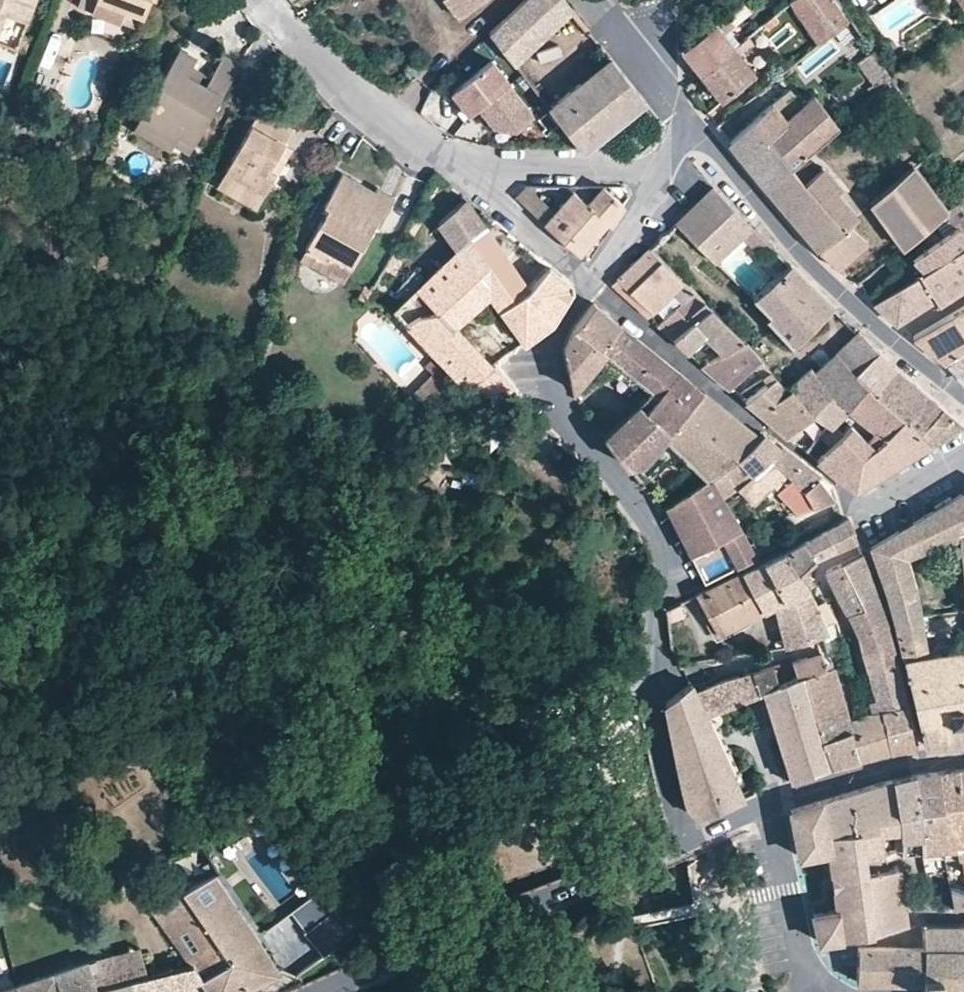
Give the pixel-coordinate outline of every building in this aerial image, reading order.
[(5,35),(13,15),(36,25),(46,0),(0,0),(0,33),(5,35)] [(82,9),(94,14),(99,0),(85,0),(82,9)] [(94,14),(126,25),(132,9),(150,16),(156,0),(160,2),(161,0),(99,0),(94,14)] [(460,20),(487,0),(445,0),(460,20)] [(563,0),(536,0),(493,41),(530,89),(540,81),(527,62),(577,17),(563,0)] [(814,40),(847,13),(838,0),(790,0),(804,23),(814,40)] [(144,32),(150,16),(132,9),(126,25),(144,32)] [(686,57),(695,68),(728,41),(708,18),(675,44),(686,57)] [(728,41),(695,68),(704,80),(716,95),(750,68),(728,41)] [(881,84),(893,73),(875,46),(859,57),(873,78),(867,82),(874,90),(881,84)] [(49,52),(35,82),(53,90),(66,60),(49,52)] [(182,52),(141,122),(180,146),(184,139),(199,147),(245,70),(227,60),(210,89),(202,84),(190,77),(194,70),(199,62),(182,52)] [(645,105),(610,62),(546,113),(581,156),(645,105)] [(509,84),(492,63),(452,95),(469,116),(478,109),(509,84)] [(206,77),(194,70),(190,77),(202,84),(206,77)] [(897,79),(893,73),(881,84),(885,89),(897,79)] [(534,115),(509,84),(478,109),(493,128),(515,130),(534,115)] [(790,84),(772,98),(785,114),(803,99),(790,84)] [(751,166),(766,185),(789,164),(838,121),(815,89),(803,99),(785,114),(772,98),(729,139),(751,166)] [(263,209),(282,174),(275,170),(289,145),(296,132),(264,115),(224,187),(263,209)] [(180,146),(141,122),(135,132),(175,155),(180,146)] [(184,139),(180,146),(195,154),(199,147),(184,139)] [(275,170),(282,174),(296,149),(289,145),(275,170)] [(822,252),(836,263),(867,237),(848,218),(871,198),(893,230),(911,217),(902,204),(929,181),(914,160),(881,189),(867,175),(844,196),(819,168),(803,181),(779,201),(801,227),(822,252)] [(766,185),(779,201),(803,181),(789,164),(766,185)] [(343,176),(327,206),(337,212),(331,223),(327,220),(308,255),(325,264),(330,255),(352,267),(375,224),(380,227),(396,198),(379,189),(376,194),(343,176)] [(893,230),(903,242),(922,226),(946,206),(939,195),(929,181),(902,204),(911,217),(893,230)] [(520,182),(511,197),(534,210),(543,195),(520,182)] [(713,184),(676,219),(714,256),(742,229),(751,221),(713,184)] [(946,206),(963,230),(963,191),(958,196),(946,206)] [(545,226),(581,258),(604,228),(609,233),(625,209),(600,193),(586,208),(572,192),(545,226)] [(394,314),(463,385),(473,379),(481,393),(525,405),(497,363),(492,364),(455,329),(488,298),(524,345),(551,325),(573,288),(548,268),(529,288),(470,205),(465,201),(437,225),(456,252),(394,314)] [(337,212),(327,206),(321,217),(327,220),(331,223),(337,212)] [(776,247),(751,221),(742,229),(767,256),(776,247)] [(604,228),(581,258),(589,265),(609,233),(604,228)] [(935,251),(938,258),(957,246),(953,240),(935,251)] [(896,319),(935,295),(938,300),(963,286),(963,241),(957,246),(938,258),(875,298),(887,310),(896,319)] [(693,287),(650,244),(627,265),(615,277),(650,310),(671,292),(678,301),(693,287)] [(342,285),(352,267),(330,255),(325,264),(308,255),(303,264),(342,285)] [(790,261),(752,293),(768,309),(765,313),(792,342),(832,303),(813,283),(790,261)] [(705,299),(693,287),(678,301),(672,307),(685,319),(705,299)] [(563,347),(571,382),(585,365),(597,351),(601,346),(607,351),(612,355),(634,374),(641,379),(647,384),(642,389),(629,403),(602,431),(625,461),(640,457),(654,441),(702,389),(682,369),(641,336),(594,298),(574,322),(563,347)] [(672,307),(657,321),(686,348),(704,329),(724,348),(743,337),(708,302),(687,321),(685,319),(672,307)] [(913,334),(930,348),(945,360),(948,358),(963,349),(963,304),(913,334)] [(789,382),(817,408),(831,421),(849,404),(876,427),(908,453),(929,439),(905,416),(871,384),(855,369),(875,347),(864,336),(858,329),(814,366),(811,362),(789,382)] [(724,348),(700,361),(717,376),(728,385),(756,359),(760,355),(757,352),(743,337),(724,348)] [(896,386),(906,373),(896,365),(875,347),(855,369),(871,384),(882,374),(896,386)] [(948,358),(958,368),(963,373),(963,349),(948,358)] [(760,355),(756,359),(770,374),(776,370),(760,355)] [(770,374),(745,395),(788,429),(817,408),(789,382),(776,370),(770,374)] [(905,416),(927,392),(906,373),(896,386),(882,374),(871,384),(905,416)] [(419,392),(437,386),(433,374),(415,380),(419,392)] [(704,387),(702,389),(654,441),(663,448),(670,440),(707,472),(712,467),(720,461),(757,432),(704,387)] [(905,416),(929,439),(960,421),(927,392),(905,416)] [(831,421),(822,429),(831,439),(840,430),(831,421)] [(849,422),(840,430),(831,439),(816,452),(856,485),(878,471),(857,451),(861,447),(851,435),(857,429),(849,422)] [(908,453),(876,427),(866,436),(857,429),(851,435),(861,447),(857,451),(878,471),(908,453)] [(762,428),(757,432),(720,461),(738,478),(769,450),(778,441),(762,428)] [(444,437),(433,430),(428,440),(440,446),(444,437)] [(814,500),(831,494),(827,485),(815,474),(818,470),(783,441),(781,443),(778,441),(769,450),(814,500)] [(798,505),(814,500),(769,450),(738,478),(750,489),(754,493),(773,476),(798,505)] [(666,504),(683,536),(730,502),(712,467),(707,472),(666,504)] [(963,604),(963,486),(961,487),(913,516),(922,543),(933,539),(954,531),(954,539),(963,604)] [(730,502),(683,536),(699,568),(720,556),(717,551),(728,546),(734,561),(754,551),(733,507),(730,502)] [(848,516),(825,527),(834,543),(855,535),(848,516)] [(913,516),(899,525),(904,550),(922,543),(913,516)] [(890,613),(891,614),(917,610),(904,550),(899,525),(869,543),(890,613)] [(825,527),(805,537),(813,552),(834,543),(825,527)] [(813,552),(805,537),(771,553),(695,590),(718,627),(773,601),(785,641),(826,626),(824,619),(833,615),(823,596),(815,599),(810,583),(800,567),(813,552)] [(720,556),(725,566),(734,561),(728,546),(717,551),(720,556)] [(877,597),(859,548),(843,557),(862,603),(877,597)] [(859,647),(889,638),(882,611),(877,597),(862,603),(843,557),(825,565),(854,627),(859,647)] [(684,611),(678,598),(666,604),(667,619),(684,611)] [(891,614),(923,739),(963,734),(963,642),(959,642),(924,646),(923,640),(917,610),(891,614)] [(865,666),(895,657),(889,638),(859,647),(865,666)] [(821,661),(817,648),(805,650),(810,666),(822,663),(821,661)] [(804,670),(813,703),(825,698),(824,691),(840,685),(832,657),(821,661),(822,663),(810,666),(805,650),(789,655),(795,674),(804,670)] [(882,702),(906,698),(895,657),(865,666),(873,693),(880,691),(882,702)] [(728,672),(695,686),(705,708),(764,686),(777,681),(770,660),(728,672)] [(764,686),(793,775),(830,761),(813,703),(804,670),(795,674),(777,681),(764,686)] [(692,677),(688,678),(663,699),(685,804),(695,812),(744,794),(734,772),(712,724),(705,708),(695,686),(692,677)] [(813,703),(830,761),(841,757),(859,753),(851,725),(869,720),(866,705),(860,706),(847,712),(840,685),(824,691),(825,698),(813,703)] [(877,703),(890,747),(917,741),(906,698),(882,702),(877,703)] [(851,725),(859,753),(890,747),(877,703),(871,704),(866,705),(869,720),(851,725)] [(712,724),(734,772),(744,767),(724,720),(712,724)] [(940,766),(945,844),(963,842),(963,797),(962,797),(959,763),(940,766)] [(940,766),(916,770),(925,846),(945,844),(940,766)] [(903,771),(895,774),(904,838),(905,847),(925,846),(916,770),(903,771)] [(895,774),(851,787),(869,846),(889,845),(889,839),(904,838),(895,774)] [(813,905),(820,934),(876,925),(875,921),(908,914),(901,858),(870,860),(869,846),(851,787),(791,803),(799,848),(827,842),(837,900),(813,905)] [(201,980),(209,991),(234,991),(282,971),(226,890),(196,908),(182,889),(152,907),(190,963),(201,980)] [(923,975),(923,991),(963,991),(963,919),(959,919),(928,918),(924,918),(924,937),(923,975)] [(855,974),(923,975),(924,937),(857,938),(855,974)] [(139,945),(95,958),(104,986),(148,975),(139,945)] [(20,991),(198,991),(192,983),(201,980),(190,963),(148,975),(104,986),(95,958),(17,984),(20,991)] [(17,984),(0,990),(0,991),(20,991),(17,984)]
